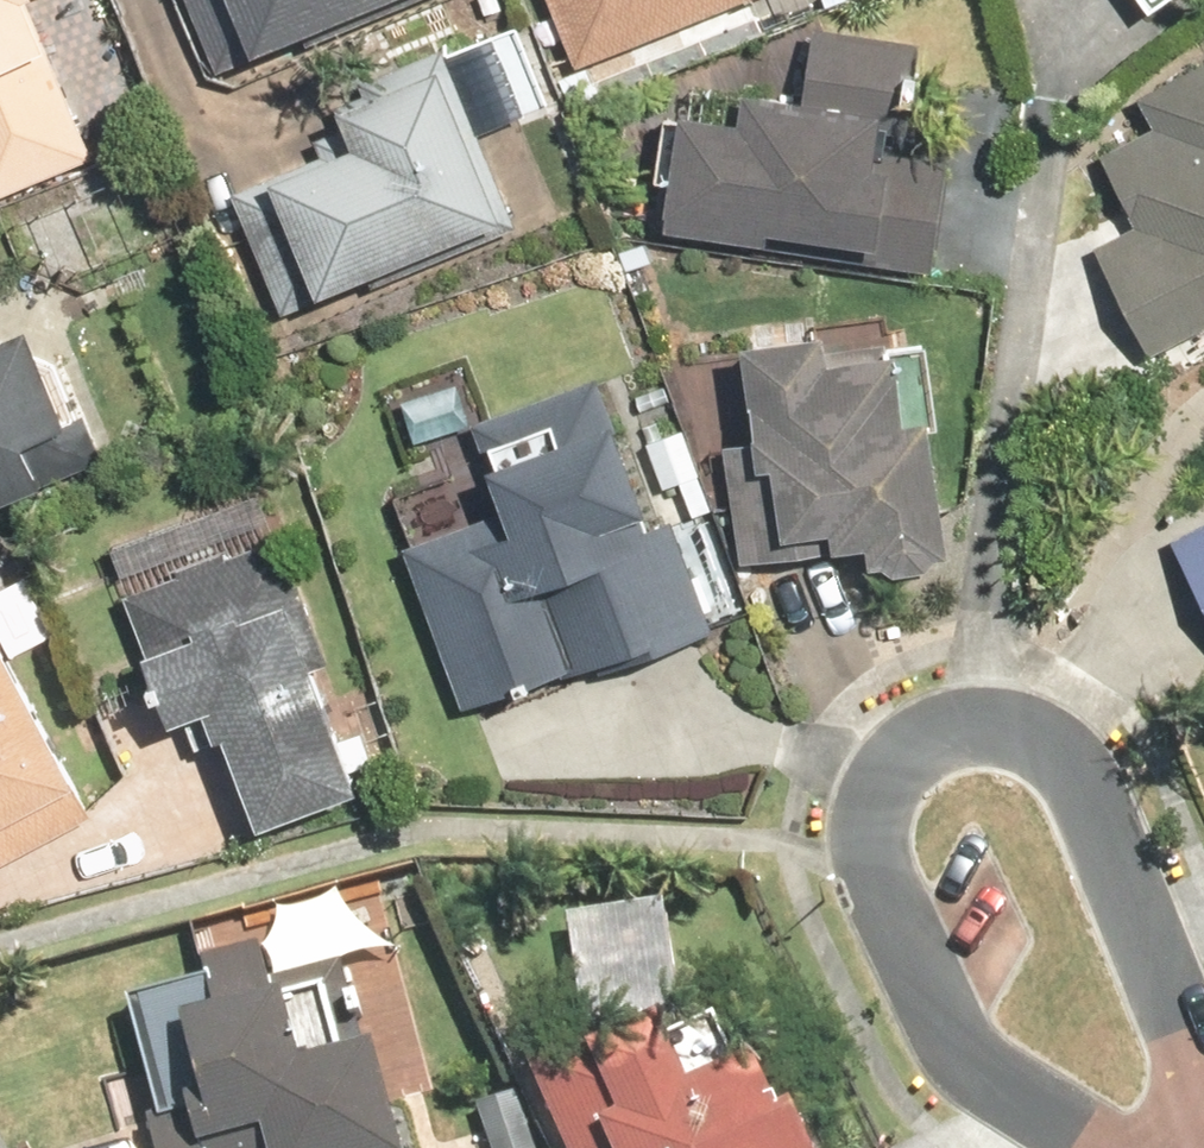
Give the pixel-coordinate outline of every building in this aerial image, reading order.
[(89,160),(22,2),(27,0),(0,0),(0,197),(89,160)] [(236,61),(385,0),(211,0),(236,61)] [(571,71),(747,0),(542,0),(571,71)] [(1140,16),(1162,0),(1128,0),(1140,16)] [(664,117),(648,233),(927,271),(942,164),(894,157),(910,43),(803,29),(792,104),(724,94),(719,125),(664,117)] [(251,184),(300,303),(362,278),(367,290),(511,231),(436,50),(348,85),(353,97),(318,111),(334,150),(251,184)] [(1115,108),(1134,143),(1093,165),(1126,227),(1081,250),(1147,372),(1203,342),(1203,61),(1115,108)] [(95,467),(77,419),(49,430),(12,333),(0,337),(0,502),(95,467)] [(808,334),(723,345),(739,474),(754,472),(762,542),(817,535),(819,553),(852,549),(855,570),(930,561),(913,424),(884,428),(873,344),(810,352),(808,334)] [(387,552),(455,716),(566,671),(534,591),(584,570),(620,657),(636,651),(640,661),(710,632),(664,520),(639,530),(601,436),(609,433),(587,380),(463,430),(478,465),(466,470),(484,513),(387,552)] [(394,403),(407,444),(463,426),(450,385),(394,403)] [(1203,622),(1203,522),(1163,543),(1203,622)] [(208,744),(240,835),(344,797),(299,673),(321,665),(276,541),(218,562),(215,554),(166,571),(169,578),(117,596),(138,655),(126,660),(152,731),(187,718),(198,748),(208,744)] [(86,817),(0,659),(0,863),(86,817)] [(655,907),(557,921),(574,1037),(672,1023),(655,907)] [(355,1052),(296,1067),(294,1062),(283,1064),(267,1000),(260,1002),(247,948),(191,962),(197,983),(118,1003),(148,1121),(136,1124),(142,1147),(379,1147),(355,1052)] [(767,1120),(758,1123),(732,1066),(673,1093),(646,1033),(585,1060),(591,1073),(579,1078),(600,1124),(581,1132),(588,1147),(784,1147),(767,1120)]
